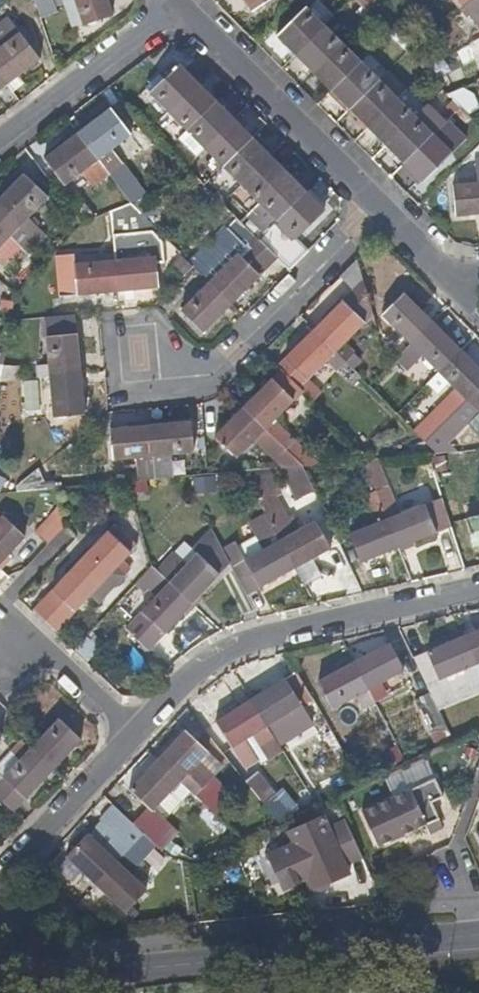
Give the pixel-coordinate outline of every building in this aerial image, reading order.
[(64,3),(63,0),(33,0),(39,17),(55,11),(55,6),(64,3)] [(74,0),(63,0),(64,3),(72,26),(82,24),(74,0)] [(106,0),(74,0),(82,24),(111,15),(106,0)] [(251,9),(266,0),(246,0),(251,9)] [(373,0),(354,0),(365,11),(375,3),(373,0)] [(462,5),(478,27),(478,0),(469,0),(462,5)] [(387,17),(375,3),(365,11),(379,25),(387,17)] [(296,53),(324,25),(307,7),(278,34),(296,53)] [(415,42),(395,22),(384,30),(388,34),(404,50),(415,42)] [(315,71),(342,43),(324,25),(296,53),(315,71)] [(41,60),(21,34),(0,51),(0,74),(8,85),(41,60)] [(369,53),(350,34),(342,43),(359,62),(367,55),(369,53)] [(434,62),(415,42),(404,50),(422,68),(434,62)] [(332,90),(359,62),(342,43),(315,71),(332,90)] [(385,72),(367,55),(359,62),(377,80),(385,72)] [(349,108),(377,80),(359,62),(332,90),(349,108)] [(169,113),(198,83),(180,66),(151,94),(169,113)] [(405,89),(413,82),(407,77),(402,83),(388,69),(385,72),(377,80),(396,98),(405,89)] [(8,85),(0,74),(0,92),(8,85)] [(396,98),(377,80),(349,108),(368,126),(396,98)] [(187,132),(216,102),(198,83),(169,113),(164,118),(158,123),(177,143),(187,132)] [(478,108),(471,93),(465,96),(458,88),(447,93),(449,95),(467,113),(478,108)] [(423,107),(405,89),(396,98),(368,126),(385,145),(413,117),(423,107)] [(205,149),(234,120),(216,102),(187,132),(205,149)] [(441,125),(423,107),(413,117),(432,134),(441,125)] [(99,159),(133,134),(113,108),(80,133),(99,159)] [(158,123),(164,118),(161,115),(149,127),(152,130),(158,123)] [(403,162),(432,134),(413,117),(385,145),(403,162)] [(422,181),(466,136),(448,118),(441,125),(432,134),(403,162),(422,181)] [(223,167),(253,138),(234,120),(205,149),(211,156),(209,158),(211,161),(207,166),(216,175),(223,167)] [(67,185),(89,167),(100,181),(110,173),(99,159),(80,133),(47,158),(67,185)] [(270,157),(253,138),(223,167),(235,178),(216,196),(224,204),(232,195),(270,157)] [(259,203),(287,175),(270,157),(232,195),(248,214),(259,203)] [(475,157),(476,182),(453,184),(455,214),(478,212),(478,157),(475,157)] [(50,197),(27,174),(18,183),(10,192),(0,203),(0,208),(39,245),(47,236),(30,218),(50,197)] [(278,221),(306,193),(287,175),(259,203),(278,221)] [(287,270),(307,250),(296,240),(326,211),(306,193),(278,221),(259,241),(277,260),(287,270)] [(94,218),(83,203),(78,196),(68,203),(83,223),(94,218)] [(0,208),(0,251),(12,237),(23,248),(30,255),(39,245),(0,208)] [(23,248),(12,237),(0,251),(0,260),(7,266),(23,248)] [(232,304),(277,260),(259,241),(256,237),(219,275),(211,266),(204,260),(196,268),(209,282),(232,304)] [(165,252),(164,240),(156,240),(156,249),(156,252),(165,252)] [(156,252),(156,249),(131,251),(131,260),(157,259),(156,252)] [(222,255),(216,250),(204,260),(211,266),(222,255)] [(159,288),(157,259),(131,260),(131,251),(116,252),(120,292),(159,288)] [(120,292),(116,252),(101,253),(101,263),(76,265),(75,256),(58,256),(61,297),(120,292)] [(203,332),(232,304),(209,282),(183,310),(203,332)] [(360,321),(370,313),(361,282),(314,333),(346,364),(353,356),(344,346),(363,325),(360,321)] [(15,312),(18,293),(8,286),(4,310),(15,312)] [(431,322),(406,298),(403,294),(382,315),(410,344),(431,322)] [(10,340),(13,321),(3,320),(4,310),(0,310),(0,338),(10,340)] [(106,374),(102,314),(77,316),(81,376),(106,374)] [(81,376),(77,316),(46,319),(50,367),(39,368),(40,380),(51,379),(81,376)] [(459,351),(431,322),(410,344),(394,360),(405,371),(420,355),(438,372),(459,351)] [(349,367),(314,333),(277,369),(281,372),(314,405),(322,396),(309,383),(328,362),(344,377),(351,369),(349,367)] [(478,388),(478,371),(459,351),(438,372),(449,383),(455,389),(414,431),(426,443),(427,441),(478,388)] [(21,382),(20,368),(6,367),(3,383),(21,382)] [(275,421),(302,394),(281,372),(244,410),(288,450),(304,466),(320,464),(305,449),(275,421)] [(437,395),(449,383),(438,372),(426,384),(437,395)] [(84,416),(81,376),(51,379),(53,419),(84,416)] [(53,419),(51,379),(40,380),(43,420),(53,419)] [(427,441),(426,443),(436,453),(438,453),(478,412),(478,413),(478,388),(427,441)] [(288,450),(244,410),(217,438),(238,458),(257,440),(279,460),(288,450)] [(194,454),(191,424),(151,428),(154,458),(156,480),(171,479),(169,456),(194,454)] [(154,458),(151,428),(111,431),(113,461),(139,459),(154,458)] [(304,466),(288,450),(279,460),(284,468),(304,466)] [(156,480),(154,458),(139,459),(141,481),(156,480)] [(435,534),(425,505),(398,516),(391,499),(376,459),(365,460),(375,486),(377,492),(397,549),(435,534)] [(340,545),(327,516),(294,534),(259,470),(242,472),(269,521),(273,529),(295,569),(313,559),(340,545)] [(377,492),(375,486),(363,489),(366,496),(377,492)] [(397,549),(377,492),(366,496),(367,500),(376,524),(349,534),(360,562),(397,549)] [(64,530),(60,514),(37,537),(47,547),(64,530)] [(466,518),(472,548),(478,546),(478,516),(466,518)] [(3,518),(0,521),(0,565),(24,540),(3,518)] [(191,606),(231,565),(225,553),(214,533),(212,527),(194,547),(200,552),(185,567),(174,555),(156,573),(191,606)] [(114,573),(136,549),(113,529),(80,563),(109,591),(121,579),(114,573)] [(295,569),(273,529),(261,535),(268,548),(245,560),(236,546),(225,553),(231,565),(238,579),(245,594),(295,569)] [(320,575),(313,559),(295,569),(303,584),(320,575)] [(97,604),(109,591),(80,563),(33,614),(55,634),(90,597),(97,604)] [(149,652),(191,606),(156,573),(154,571),(143,584),(157,598),(127,630),(149,652)] [(462,637),(473,665),(478,663),(478,630),(462,637)] [(462,637),(412,659),(429,693),(432,698),(443,693),(437,681),(460,672),(467,687),(478,682),(478,680),(473,665),(462,637)] [(401,671),(387,645),(352,664),(366,690),(401,671)] [(366,690),(352,664),(317,683),(330,709),(355,696),(363,710),(374,704),(366,690)] [(299,704),(310,696),(295,670),(248,699),(264,724),(273,719),(285,711),(293,724),(307,716),(299,704)] [(432,698),(429,693),(413,700),(427,729),(443,722),(432,698)] [(264,724),(248,699),(214,720),(229,745),(252,733),(263,752),(277,743),(273,737),(264,724)] [(281,732),(273,719),(264,724),(273,737),(281,732)] [(52,771),(79,742),(57,721),(34,746),(30,751),(52,771)] [(181,782),(207,753),(185,733),(158,761),(181,782)] [(30,751),(34,746),(28,741),(24,745),(30,751)] [(30,751),(24,745),(0,770),(0,780),(30,751)] [(52,771),(30,751),(0,780),(0,804),(10,814),(52,771)] [(181,782),(158,761),(130,791),(153,813),(169,796),(210,834),(222,821),(181,782)] [(272,794),(256,773),(245,781),(262,803),(266,801),(272,794)] [(440,795),(432,778),(360,811),(376,846),(423,825),(427,833),(440,827),(428,801),(440,795)] [(134,824),(115,806),(100,822),(119,840),(134,824)] [(166,837),(146,818),(137,826),(145,834),(157,844),(166,837)] [(361,857),(343,819),(327,827),(344,864),(361,857)] [(97,883),(145,834),(137,826),(134,824),(119,840),(108,851),(91,835),(69,856),(97,883)] [(347,869),(344,864),(327,827),(267,855),(283,889),(331,867),(335,875),(347,869)] [(69,856),(91,835),(84,829),(64,851),(69,856)] [(148,889),(131,872),(157,844),(145,834),(97,883),(127,911),(148,889)]
